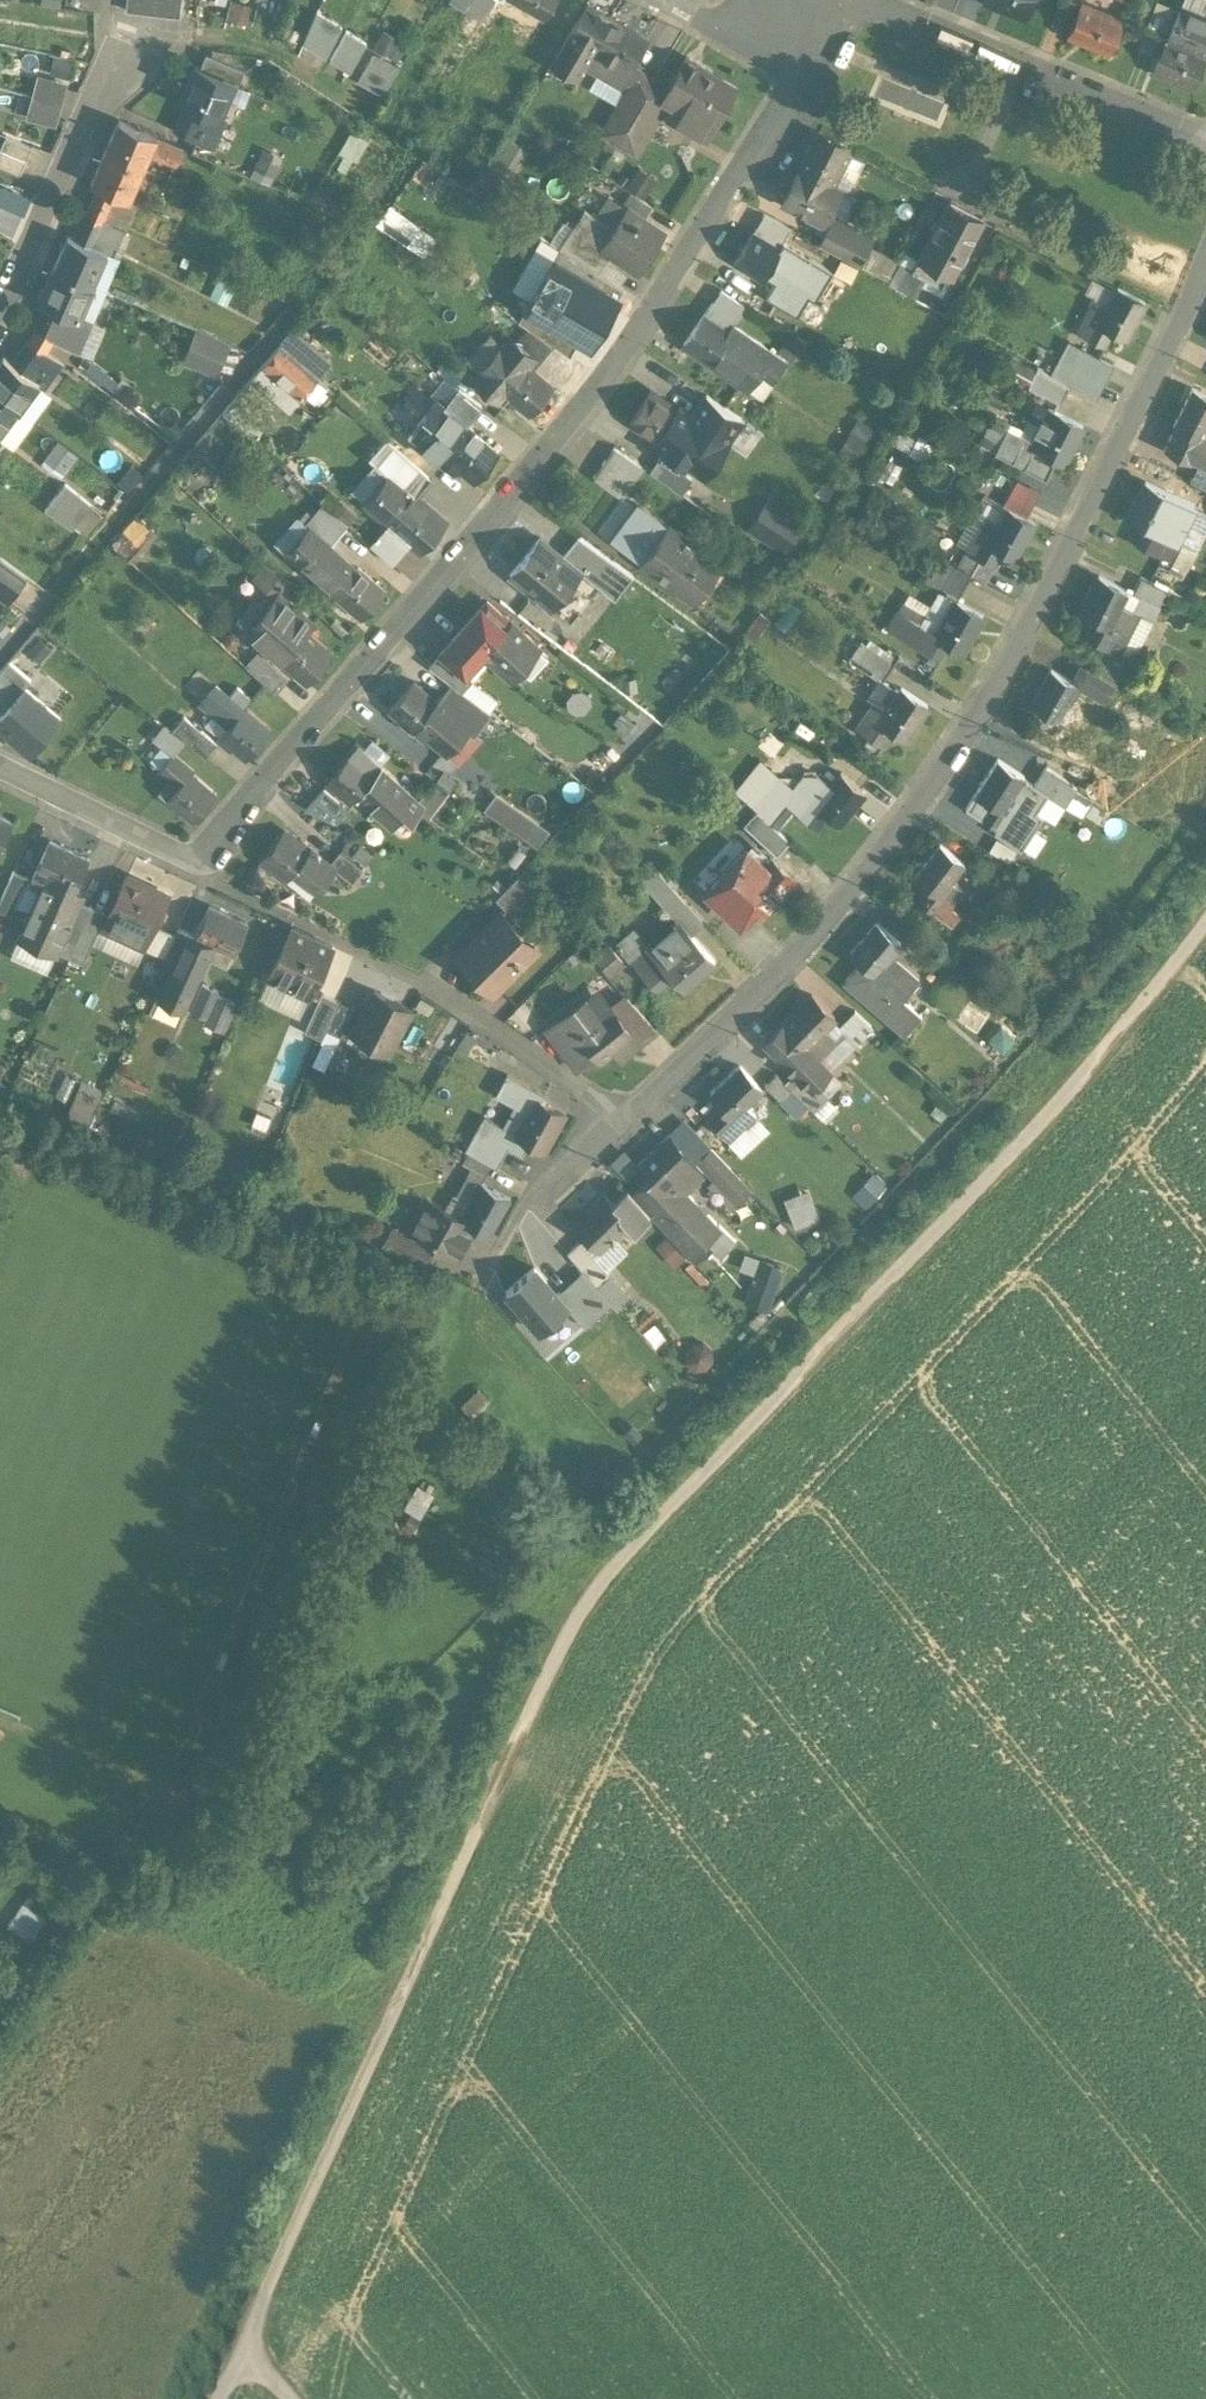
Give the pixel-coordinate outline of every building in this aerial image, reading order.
[(126,11),(140,13),(141,0),(127,0),(126,11)] [(140,13),(153,15),(154,0),(141,0),(140,13)] [(153,15),(157,15),(165,16),(167,0),(154,0),(153,15)] [(165,16),(179,18),(182,0),(167,0),(165,16)] [(185,19),(198,20),(201,0),(187,0),(185,19)] [(449,2),(464,11),(471,0),(450,0),(449,2)] [(464,11),(480,21),(494,0),(471,0),(464,11)] [(543,21),(555,0),(508,0),(543,21)] [(985,2),(1024,19),(1032,0),(985,0),(985,2)] [(1183,13),(1205,22),(1205,19),(1205,2),(1202,0),(1189,0),(1183,13)] [(586,5),(553,62),(578,77),(585,65),(585,64),(594,49),(611,19),(586,5)] [(1121,22),(1082,5),(1070,37),(1108,54),(1121,22)] [(1150,33),(1167,41),(1168,41),(1178,15),(1160,7),(1150,33)] [(1180,11),(1178,15),(1168,41),(1205,57),(1205,22),(1183,13),(1180,11)] [(303,44),(325,59),(341,29),(316,14),(303,44)] [(611,19),(594,49),(631,71),(648,41),(611,19)] [(330,60),(349,72),(365,43),(346,32),(330,60)] [(382,35),(373,50),(390,60),(398,45),(382,35)] [(1167,41),(1164,48),(1160,58),(1154,73),(1193,89),(1205,58),(1205,57),(1168,41),(1167,41)] [(1157,57),(1160,58),(1164,48),(1158,45),(1154,56),(1157,57)] [(631,71),(594,49),(585,64),(585,65),(627,90),(629,91),(639,75),(631,71)] [(243,71),(206,55),(203,61),(200,69),(234,84),(234,85),(237,87),(243,71)] [(374,55),(357,81),(382,95),(398,68),(374,55)] [(701,67),(686,59),(661,101),(674,109),(667,120),(705,143),(735,91),(699,70),(701,67)] [(200,69),(194,67),(179,101),(186,104),(219,119),(220,117),(234,85),(234,84),(200,69)] [(639,75),(629,91),(627,90),(611,118),(626,129),(633,118),(645,96),(652,84),(639,75)] [(64,88),(38,80),(33,98),(59,106),(64,88)] [(652,100),(645,96),(633,118),(643,124),(652,130),(665,108),(652,100)] [(59,106),(33,98),(28,116),(55,123),(59,106)] [(219,119),(186,104),(174,131),(212,148),(225,119),(220,117),(219,119)] [(643,124),(633,118),(626,129),(632,132),(637,135),(643,124)] [(157,138),(118,121),(104,153),(143,170),(149,156),(157,139),(157,138)] [(637,135),(632,132),(623,148),(637,157),(652,130),(643,124),(637,135)] [(349,129),(333,165),(352,173),(367,136),(349,129)] [(847,148),(818,134),(800,170),(828,185),(837,169),(847,148)] [(5,138),(0,150),(0,166),(20,175),(31,149),(5,138)] [(183,150),(157,139),(149,156),(175,167),(176,167),(183,150)] [(474,192),(490,203),(524,152),(505,140),(474,192)] [(143,170),(104,153),(90,185),(98,188),(114,196),(129,202),(143,170)] [(175,167),(149,156),(143,170),(169,181),(175,167)] [(631,195),(641,202),(655,180),(639,169),(632,180),(623,174),(615,185),(631,195)] [(843,172),(837,169),(828,185),(835,188),(843,172)] [(828,185),(800,170),(781,206),(823,228),(842,192),(835,188),(828,185)] [(0,194),(0,198),(27,209),(33,195),(5,183),(0,194)] [(114,196),(98,188),(86,214),(103,222),(103,221),(114,196)] [(641,202),(631,195),(622,208),(626,212),(627,210),(643,221),(647,215),(652,209),(641,202)] [(129,202),(114,196),(103,221),(123,230),(135,204),(129,202)] [(389,202),(376,221),(419,252),(433,233),(389,202)] [(984,221),(949,203),(912,271),(926,278),(946,289),(953,278),(984,221)] [(643,221),(627,210),(626,212),(613,231),(601,251),(610,257),(637,275),(664,234),(643,221)] [(584,212),(559,250),(561,251),(598,276),(604,266),(610,257),(601,251),(613,231),(584,212)] [(103,222),(86,214),(75,241),(92,248),(103,222)] [(123,230),(103,221),(103,222),(92,248),(106,254),(107,254),(112,257),(123,230)] [(844,229),(833,223),(825,239),(820,248),(859,269),(873,243),(844,228),(844,229)] [(778,251),(753,236),(735,266),(761,282),(770,269),(780,252),(778,251)] [(75,241),(68,238),(54,270),(93,286),(106,254),(92,248),(75,241)] [(804,262),(781,248),(778,251),(780,252),(770,269),(791,282),(804,262)] [(598,276),(561,251),(533,302),(556,315),(553,320),(555,321),(582,337),(593,344),(611,311),(585,296),(588,289),(595,293),(598,288),(603,279),(598,276)] [(912,271),(900,264),(888,286),(913,300),(926,278),(912,271)] [(809,269),(800,281),(832,301),(840,288),(809,269)] [(93,286),(54,270),(40,302),(47,305),(64,312),(79,318),(93,286)] [(247,289),(223,280),(216,300),(240,310),(247,289)] [(710,299),(705,306),(731,321),(742,305),(716,289),(710,299)] [(1108,309),(1099,325),(1113,333),(1127,339),(1145,304),(1118,290),(1108,309)] [(780,304),(776,312),(797,325),(805,311),(784,299),(780,304)] [(1095,302),(1079,334),(1105,348),(1113,333),(1099,325),(1108,309),(1095,302)] [(64,312),(47,305),(36,331),(52,340),(64,312)] [(731,321),(705,306),(679,344),(684,347),(704,318),(727,334),(730,331),(727,329),(731,321)] [(704,318),(684,347),(709,365),(718,351),(729,335),(727,334),(704,318)] [(582,337),(555,321),(544,341),(553,348),(569,359),(575,348),(582,337)] [(232,379),(243,344),(191,328),(181,363),(232,379)] [(483,344),(466,363),(477,375),(502,346),(482,330),(476,338),(483,344)] [(544,341),(527,330),(515,345),(535,362),(534,363),(537,366),(545,357),(553,348),(544,341)] [(727,334),(729,335),(718,351),(739,366),(752,346),(730,331),(727,334)] [(774,360),(764,375),(780,385),(807,346),(791,335),(774,360)] [(515,345),(508,339),(502,346),(477,375),(471,382),(498,404),(504,397),(529,418),(553,390),(532,372),(537,366),(534,363),(535,362),(515,345)] [(1095,399),(1113,365),(1068,341),(1050,376),(1070,386),(1095,399)] [(45,352),(28,342),(12,365),(38,384),(38,386),(42,388),(60,363),(44,353),(45,352)] [(280,346),(263,365),(291,389),(308,371),(280,346)] [(718,351),(709,365),(751,393),(764,375),(774,360),(752,346),(739,366),(718,351)] [(3,358),(0,362),(0,401),(17,413),(38,386),(38,384),(12,365),(3,358)] [(1050,376),(1039,369),(1029,388),(1060,404),(1064,396),(1070,386),(1050,376)] [(438,402),(452,415),(465,426),(473,417),(481,408),(453,386),(438,402)] [(1193,391),(1175,426),(1177,428),(1202,441),(1205,433),(1205,397),(1193,391)] [(698,410),(690,422),(650,395),(630,426),(666,451),(665,453),(703,479),(742,422),(706,398),(698,410)] [(0,401),(0,436),(17,413),(0,401)] [(1084,427),(1049,409),(1033,441),(1009,429),(996,453),(1014,462),(1015,460),(1026,466),(1025,468),(1047,479),(1057,459),(1065,463),(1080,434),(1084,427)] [(465,426),(452,415),(438,432),(457,449),(470,434),(471,435),(473,432),(465,426)] [(843,453),(862,459),(872,424),(853,419),(843,453)] [(1202,441),(1177,428),(1165,450),(1191,464),(1193,460),(1200,464),(1205,467),(1205,433),(1202,441)] [(457,449),(438,432),(427,445),(446,462),(457,449)] [(457,449),(446,462),(472,483),(495,456),(471,435),(470,434),(457,449)] [(59,440),(41,463),(61,478),(79,456),(59,440)] [(430,481),(386,441),(368,459),(375,465),(392,480),(393,479),(415,498),(423,489),(430,481)] [(651,476),(650,475),(619,453),(609,466),(600,479),(632,502),(651,476)] [(691,482),(659,460),(656,466),(650,475),(651,476),(680,497),(691,482)] [(1200,464),(1195,474),(1190,483),(1205,491),(1205,467),(1200,464)] [(375,465),(351,492),(368,508),(392,480),(375,465)] [(392,480),(368,508),(393,530),(418,501),(415,498),(393,479),(392,480)] [(1147,483),(1128,519),(1142,527),(1156,534),(1164,518),(1174,498),(1147,483)] [(65,486),(44,512),(71,531),(91,507),(65,486)] [(977,516),(990,523),(996,526),(1007,507),(987,496),(977,516)] [(444,523),(418,501),(393,530),(419,552),(444,523)] [(762,502),(747,528),(789,551),(803,526),(762,502)] [(347,526),(322,504),(305,525),(311,530),(329,546),(340,534),(347,526)] [(609,541),(641,565),(668,529),(636,506),(609,541)] [(996,526),(987,542),(1002,550),(1015,557),(1034,522),(1007,507),(996,526)] [(138,513),(111,540),(126,556),(153,529),(138,513)] [(1156,534),(1142,527),(1134,542),(1154,553),(1161,540),(1170,521),(1164,518),(1156,534)] [(994,565),(1002,550),(987,542),(996,526),(990,523),(973,554),(994,565)] [(668,529),(641,565),(695,604),(721,567),(668,528),(668,529)] [(329,546),(311,530),(297,547),(295,545),(291,549),(293,551),(288,557),(360,620),(385,592),(357,568),(354,571),(332,552),(333,550),(329,546)] [(633,578),(578,539),(570,547),(561,558),(581,574),(581,575),(614,602),(633,578)] [(1165,558),(1160,566),(1180,576),(1194,549),(1183,543),(1175,539),(1171,545),(1165,558)] [(561,558),(539,540),(509,576),(550,611),(581,575),(581,574),(561,558)] [(1171,545),(1161,540),(1154,553),(1165,558),(1171,545)] [(972,576),(936,557),(922,581),(937,589),(955,601),(957,601),(964,588),(972,576)] [(0,559),(0,597),(7,602),(25,578),(0,559)] [(1127,592),(1125,596),(1150,608),(1161,587),(1136,574),(1131,583),(1127,592)] [(1127,592),(1100,577),(1081,613),(1095,621),(1108,628),(1117,612),(1125,596),(1127,592)] [(891,630),(920,647),(938,616),(944,620),(955,601),(937,589),(922,615),(912,609),(908,615),(902,612),(891,630)] [(314,625),(278,594),(262,613),(249,602),(236,617),(248,628),(245,631),(279,661),(305,632),(308,635),(308,634),(307,633),(314,625)] [(944,620),(935,636),(948,644),(962,652),(982,617),(957,601),(955,601),(944,620)] [(510,623),(487,602),(477,613),(499,634),(510,623)] [(1108,628),(1095,621),(1087,636),(1107,647),(1123,615),(1117,612),(1108,628)] [(477,613),(452,640),(476,662),(483,655),(482,654),(499,634),(477,613)] [(717,613),(705,629),(732,648),(744,632),(717,613)] [(948,644),(935,636),(944,620),(938,616),(920,647),(939,659),(948,644)] [(538,649),(510,623),(499,634),(482,654),(483,655),(510,679),(519,670),(537,650),(538,649)] [(305,632),(279,661),(305,684),(330,655),(308,635),(305,632)] [(476,662),(452,640),(444,649),(436,658),(462,677),(476,662)] [(852,641),(840,657),(875,683),(886,667),(852,641)] [(547,660),(537,650),(519,670),(529,680),(547,660)] [(287,678),(265,659),(259,654),(250,664),(249,663),(245,667),(274,692),(280,685),(287,678)] [(1108,658),(1097,675),(1116,685),(1118,687),(1128,669),(1108,658)] [(3,713),(24,689),(30,683),(9,664),(0,674),(0,711),(3,713)] [(1097,675),(1087,669),(1083,677),(1078,686),(1106,702),(1116,685),(1097,675)] [(1078,686),(1051,670),(1031,706),(1045,714),(1058,721),(1067,706),(1078,686)] [(435,702),(413,683),(388,712),(413,733),(416,730),(445,754),(468,728),(470,727),(437,699),(435,702)] [(490,714),(450,684),(443,693),(437,699),(470,727),(468,728),(474,733),(490,714)] [(1116,685),(1106,702),(1120,709),(1129,693),(1118,687),(1116,685)] [(216,686),(202,703),(229,726),(244,709),(245,710),(253,701),(237,687),(229,697),(216,686)] [(60,720),(24,689),(3,713),(0,716),(0,726),(31,753),(60,720)] [(889,707),(879,722),(892,731),(905,739),(927,706),(902,689),(889,707)] [(892,731),(879,722),(889,707),(883,703),(863,732),(882,745),(892,731)] [(1058,721),(1045,714),(1036,729),(1055,740),(1061,729),(1073,709),(1067,706),(1058,721)] [(229,726),(219,738),(246,760),(270,731),(245,710),(244,709),(229,726)] [(217,744),(183,716),(171,732),(185,742),(205,757),(212,749),(217,744)] [(171,732),(165,727),(154,741),(172,756),(173,755),(174,755),(179,748),(185,742),(171,732)] [(357,748),(326,783),(350,804),(358,795),(401,833),(420,811),(423,807),(417,802),(357,748)] [(174,755),(173,755),(172,756),(159,772),(171,781),(160,794),(159,794),(159,795),(192,823),(216,794),(192,774),(193,772),(174,755)] [(1023,777),(997,761),(975,795),(1001,811),(1023,777)] [(757,764),(735,791),(751,805),(773,777),(757,764)] [(1069,785),(1045,769),(1034,785),(1033,786),(1045,794),(1065,806),(1065,805),(1076,789),(1069,785)] [(866,793),(842,773),(832,786),(816,805),(828,815),(840,825),(866,793)] [(790,791),(773,777),(751,805),(756,810),(777,829),(793,809),(817,828),(828,815),(816,805),(832,786),(817,774),(803,774),(790,791)] [(1041,817),(1034,812),(1045,794),(1033,786),(1034,785),(1023,777),(1001,811),(975,795),(966,809),(998,830),(996,833),(1021,849),(1041,817)] [(350,804),(326,783),(320,790),(305,807),(336,826),(349,811),(350,804)] [(435,784),(426,795),(423,793),(417,802),(423,807),(420,811),(430,816),(448,794),(435,784)] [(1076,789),(1065,805),(1081,816),(1092,799),(1076,789)] [(494,791),(483,810),(542,843),(553,824),(494,791)] [(777,829),(756,810),(743,825),(776,856),(784,848),(790,841),(777,829)] [(0,818),(0,849),(12,824),(0,818)] [(300,840),(298,843),(283,831),(259,860),(284,880),(293,869),(317,889),(334,869),(334,868),(330,864),(300,840)] [(89,860),(50,842),(29,885),(41,891),(20,937),(57,954),(64,938),(80,903),(71,898),(89,860)] [(964,864),(939,845),(915,877),(927,886),(939,896),(950,882),(964,864)] [(746,849),(706,892),(739,922),(756,904),(764,912),(793,881),(769,858),(763,865),(746,849)] [(335,858),(330,864),(334,868),(334,869),(351,883),(362,870),(340,852),(335,858)] [(684,902),(650,864),(636,877),(670,915),(684,902)] [(14,872),(0,903),(0,911),(12,916),(28,879),(20,875),(14,872)] [(534,890),(519,873),(496,897),(500,902),(512,913),(534,890)] [(166,897),(128,880),(113,911),(151,929),(166,897)] [(927,886),(916,900),(934,914),(955,887),(950,882),(939,896),(927,886)] [(944,901),(934,914),(949,926),(959,913),(944,901)] [(684,902),(670,915),(679,922),(689,933),(696,927),(702,921),(684,902)] [(86,905),(80,903),(64,938),(77,944),(92,908),(86,905)] [(248,924),(209,906),(194,938),(211,946),(233,956),(248,924)] [(99,911),(92,908),(77,944),(90,950),(106,914),(99,911)] [(151,929),(113,911),(105,928),(143,946),(151,929)] [(501,913),(457,957),(492,992),(523,961),(509,948),(522,935),(501,913)] [(670,915),(642,940),(649,948),(679,922),(670,915)] [(642,940),(635,932),(618,947),(657,991),(673,978),(683,990),(714,962),(689,933),(679,922),(649,948),(642,940)] [(901,944),(877,924),(850,955),(861,964),(845,983),(906,1035),(922,1017),(904,1001),(919,982),(890,957),(901,944)] [(332,948),(292,928),(276,960),(317,979),(332,948)] [(177,930),(161,967),(172,972),(173,973),(190,936),(183,933),(177,930)] [(190,936),(173,973),(194,982),(206,956),(211,946),(194,938),(190,936)] [(211,946),(206,956),(228,966),(233,956),(211,946)] [(622,961),(609,946),(595,959),(607,974),(622,961)] [(317,979),(276,960),(268,978),(308,997),(317,979)] [(173,973),(172,972),(160,998),(182,1009),(194,982),(173,973)] [(308,997),(268,978),(259,997),(299,1016),(308,997)] [(218,993),(203,986),(191,1011),(207,1018),(218,993)] [(411,1010),(375,991),(352,1034),(389,1053),(411,1010)] [(240,1003),(218,993),(207,1018),(230,1029),(240,1003)] [(321,994),(304,1033),(320,1040),(325,1029),(336,1000),(328,997),(321,994)] [(812,996),(783,1025),(805,1047),(806,1047),(818,1058),(835,1042),(823,1030),(835,1019),(812,996)] [(656,1031),(627,998),(612,1010),(639,1044),(647,1038),(656,1031)] [(585,999),(545,1030),(576,1070),(594,1055),(599,1061),(611,1052),(618,1060),(639,1044),(612,1010),(600,1019),(585,999)] [(346,1005),(336,1000),(325,1029),(339,1036),(354,1008),(346,1005)] [(531,1040),(545,1030),(523,1001),(503,1021),(531,1040)] [(848,1019),(837,1030),(855,1047),(873,1030),(855,1012),(848,1019)] [(805,1047),(783,1025),(765,1043),(794,1073),(811,1089),(817,1083),(830,1070),(818,1058),(806,1047),(805,1047)] [(761,1090),(739,1068),(711,1096),(721,1107),(732,1118),(744,1106),(761,1090)] [(789,1078),(784,1083),(791,1090),(812,1111),(828,1095),(817,1083),(811,1089),(794,1073),(789,1078)] [(784,1083),(776,1075),(770,1081),(765,1086),(780,1101),(791,1090),(784,1083)] [(546,1097),(507,1076),(496,1096),(516,1107),(527,1113),(514,1136),(514,1137),(528,1145),(544,1153),(564,1116),(542,1104),(546,1097)] [(81,1079),(68,1108),(90,1118),(103,1088),(81,1079)] [(744,1106),(732,1118),(721,1107),(708,1119),(725,1136),(750,1112),(744,1106)] [(516,1107),(504,1130),(514,1136),(527,1113),(516,1107)] [(504,1130),(484,1119),(466,1152),(469,1154),(491,1166),(496,1169),(500,1161),(508,1148),(522,1156),(528,1145),(514,1137),(514,1136),(504,1130)] [(693,1161),(669,1135),(638,1165),(649,1177),(662,1190),(688,1165),(693,1161)] [(705,1155),(697,1162),(737,1205),(751,1192),(710,1149),(705,1155)] [(491,1166),(469,1154),(463,1165),(484,1177),(491,1166)] [(688,1165),(662,1190),(649,1177),(631,1195),(687,1256),(719,1226),(683,1189),(698,1175),(688,1165)] [(870,1204),(881,1183),(866,1175),(854,1196),(870,1204)] [(468,1178),(449,1213),(460,1219),(479,1185),(468,1178)] [(510,1201),(480,1184),(479,1185),(460,1219),(460,1220),(475,1229),(490,1237),(510,1201)] [(648,1215),(626,1191),(621,1197),(613,1205),(629,1222),(628,1223),(634,1229),(648,1215)] [(605,1197),(574,1225),(598,1251),(628,1223),(629,1222),(613,1205),(605,1197)] [(460,1220),(426,1201),(409,1231),(459,1258),(475,1229),(460,1220)] [(430,1252),(394,1232),(384,1249),(423,1265),(427,1257),(430,1252)] [(608,1272),(580,1241),(574,1246),(567,1252),(583,1271),(594,1284),(608,1272)] [(755,1278),(744,1308),(770,1317),(786,1273),(747,1260),(743,1273),(755,1278)] [(541,1331),(568,1307),(557,1294),(533,1268),(506,1292),(541,1331)] [(583,1271),(557,1294),(568,1307),(585,1326),(611,1303),(594,1284),(583,1271)] [(488,1394),(472,1407),(484,1423),(500,1410),(488,1394)] [(418,1485),(406,1508),(422,1517),(435,1494),(418,1485)] [(45,1918),(22,1902),(7,1926),(30,1941),(45,1918)]
